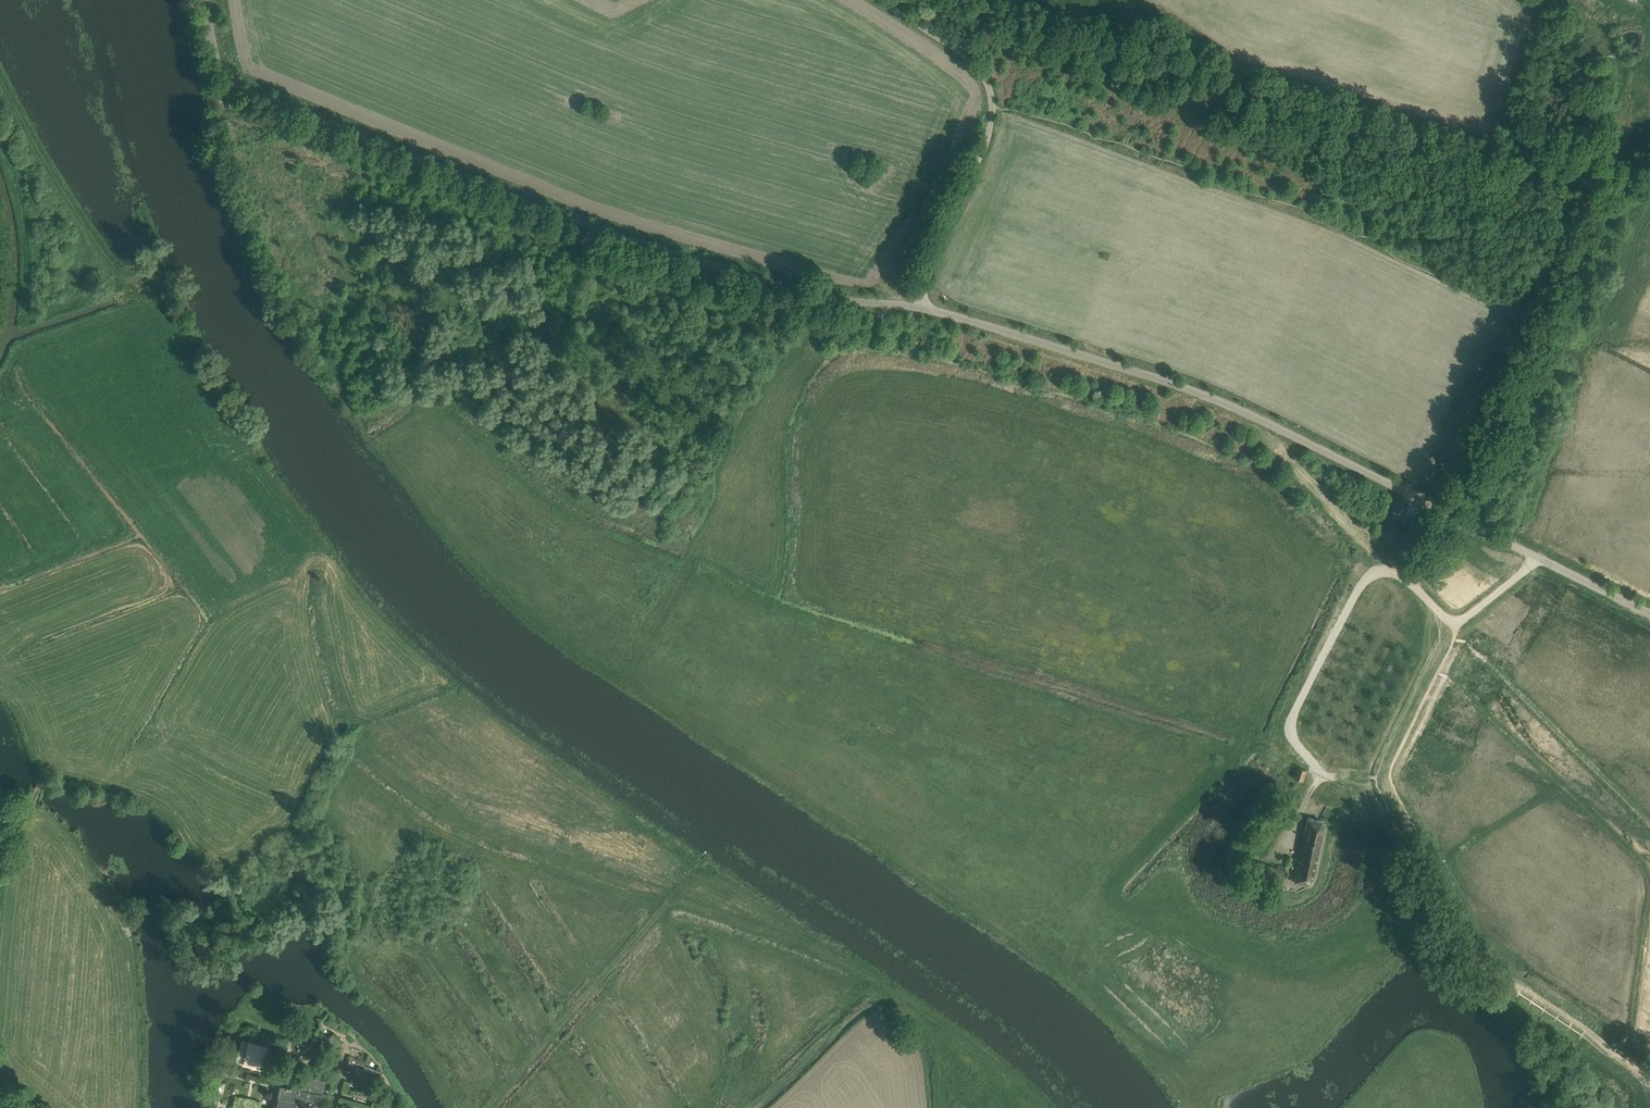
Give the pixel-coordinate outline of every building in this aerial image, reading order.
[(1302,781),(1306,770),(1298,767),(1294,778),(1302,781)] [(1308,818),(1295,882),(1308,885),(1311,882),(1315,876),(1320,856),(1326,823),(1322,821),(1308,818)] [(342,1042),(333,1034),(328,1039),(338,1047),(342,1042)] [(350,1084),(354,1086),(353,1089),(369,1096),(379,1071),(364,1065),(363,1069),(357,1066),(350,1084)] [(316,1105),(320,1106),(323,1094),(325,1080),(297,1075),(294,1088),(281,1086),(279,1097),(278,1098),(279,1099),(277,1107),(315,1107),(316,1105)]
